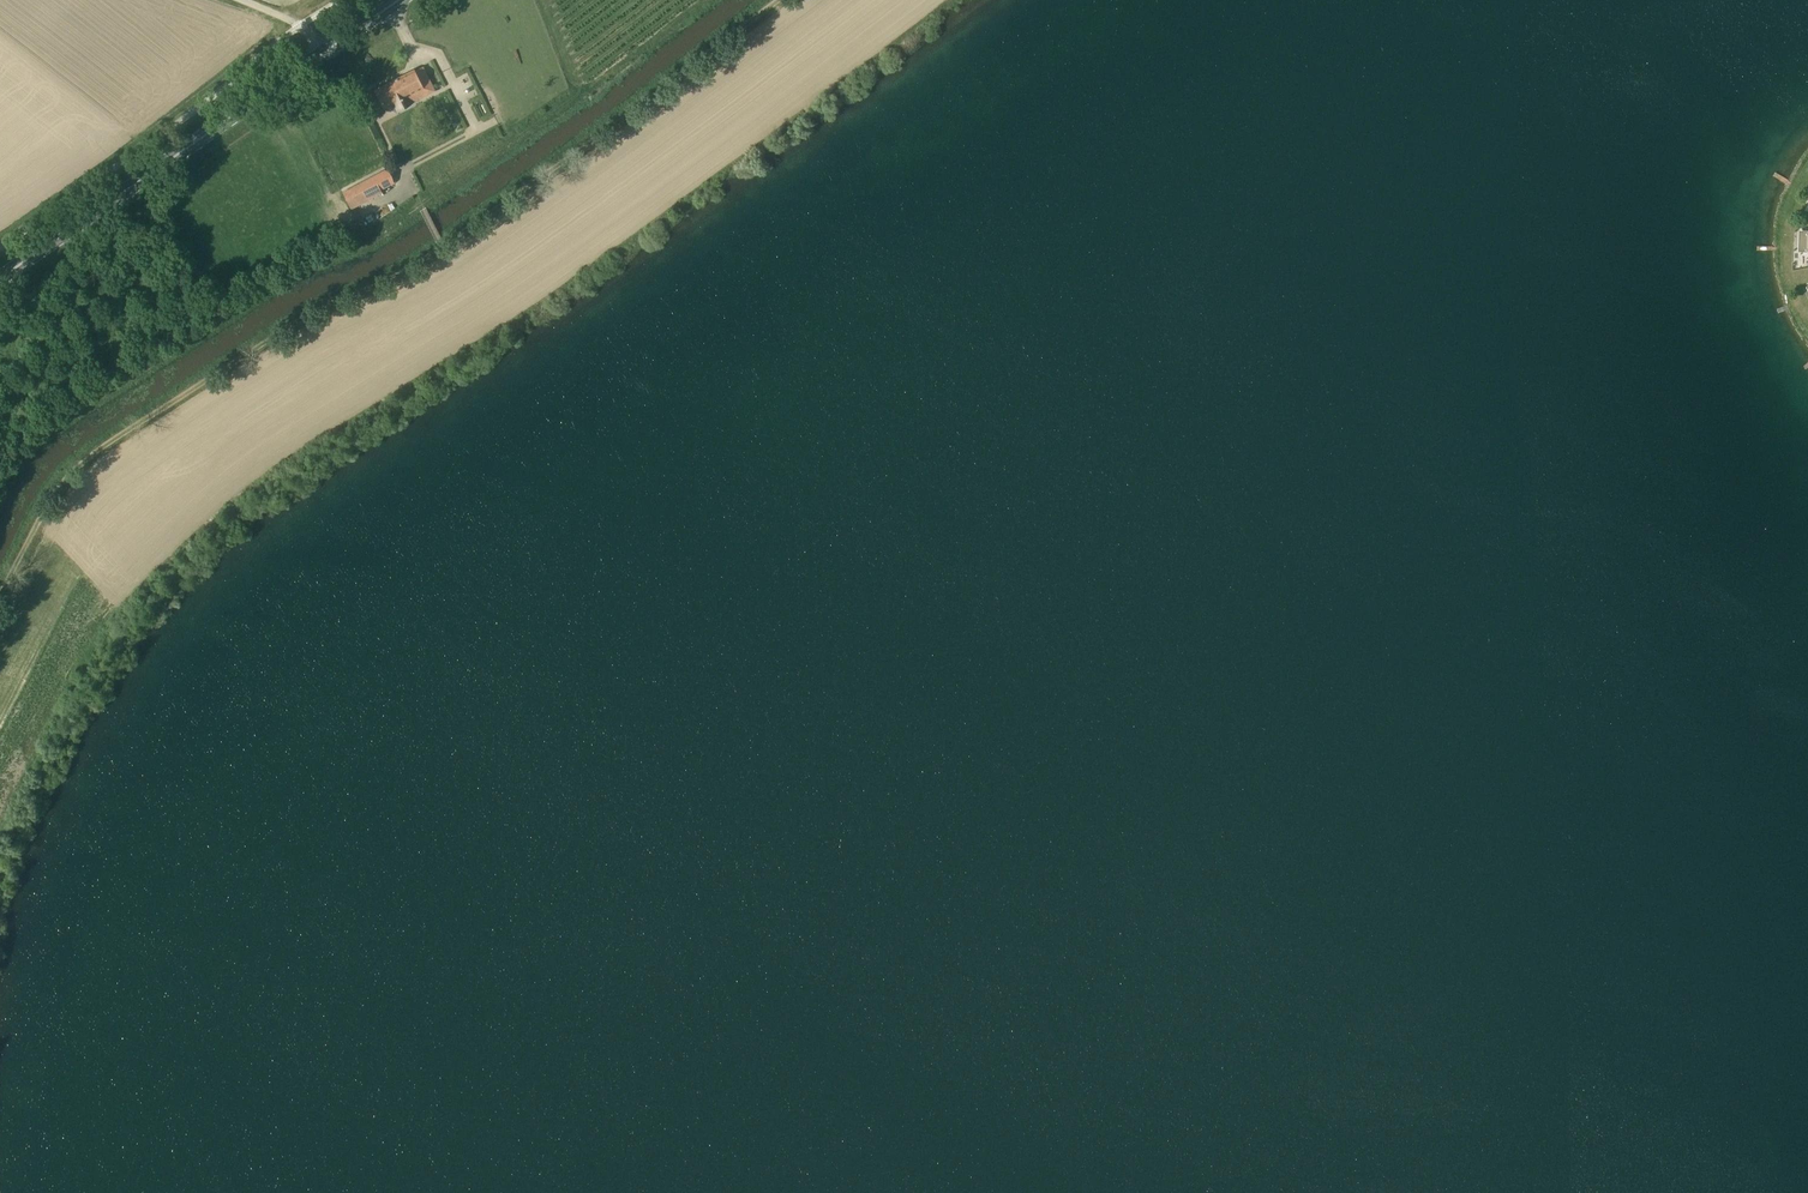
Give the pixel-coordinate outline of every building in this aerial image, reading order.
[(415,70),(375,90),(383,108),(404,97),(407,104),(433,91),(422,69),(416,72),(415,70)] [(361,182),(370,199),(383,192),(381,189),(394,183),(387,169),(361,182)]
